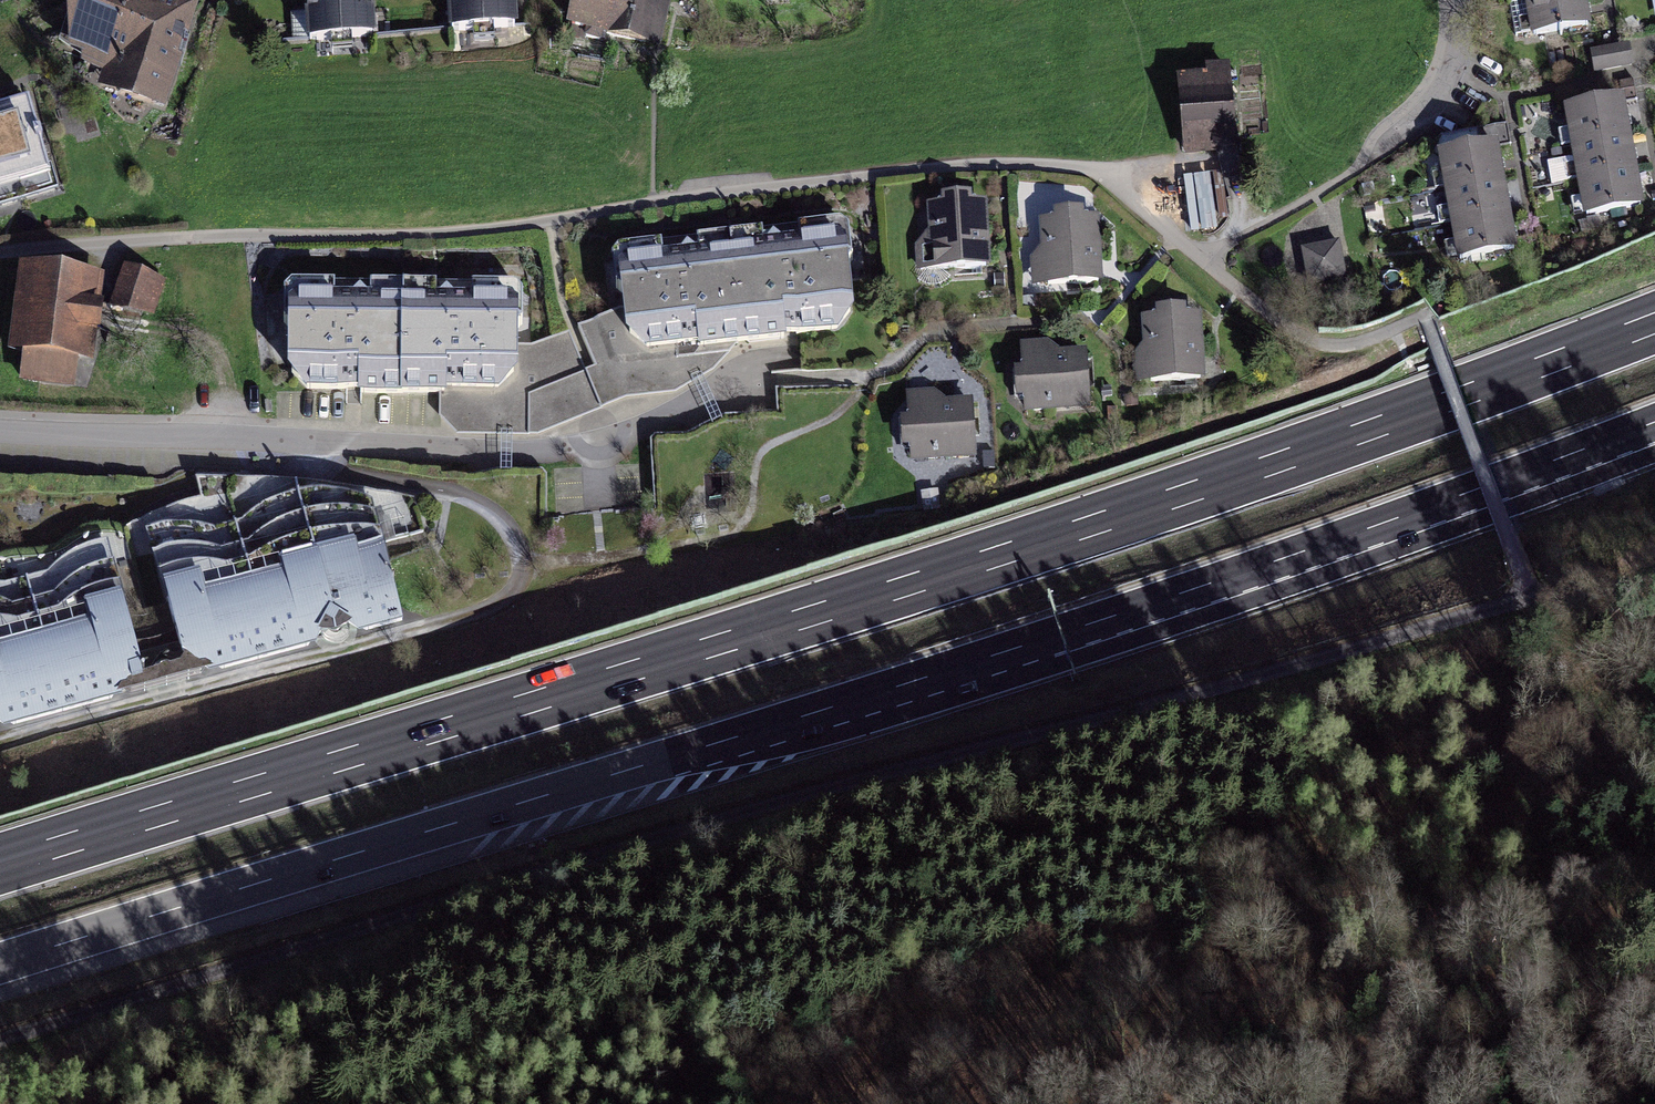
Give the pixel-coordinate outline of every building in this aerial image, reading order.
[(59,63),(98,77),(93,90),(156,113),(191,17),(145,0),(82,0),(59,63)] [(302,43),(370,41),(369,0),(301,0),(302,43)] [(446,36),(519,34),(518,0),(445,0),(446,36)] [(564,39),(660,55),(669,0),(571,0),(564,39)] [(1534,40),(1593,31),(1588,0),(1537,0),(1528,1),(1534,40)] [(1630,42),(1591,47),(1594,70),(1633,64),(1630,42)] [(1229,68),(1172,73),(1179,154),(1235,149),(1229,68)] [(1564,104),(1570,142),(1632,132),(1626,94),(1564,104)] [(42,176),(23,106),(0,112),(0,187),(42,176)] [(1570,142),(1577,179),(1638,170),(1632,132),(1570,142)] [(1442,148),(1448,185),(1506,176),(1500,139),(1442,148)] [(1577,179),(1583,217),(1644,208),(1638,170),(1577,179)] [(1448,185),(1454,222),(1512,212),(1506,176),(1448,185)] [(929,271),(988,268),(986,204),(926,206),(929,271)] [(1454,222),(1460,258),(1517,249),(1512,212),(1454,222)] [(1038,287),(1098,284),(1095,215),(1035,217),(1038,287)] [(1339,239),(1300,246),(1308,286),(1347,278),(1339,239)] [(833,241),(721,253),(731,343),(828,332),(842,308),(833,241)] [(731,343),(721,253),(607,264),(615,330),(639,354),(731,343)] [(18,268),(10,352),(22,353),(20,381),(76,386),(78,358),(91,359),(99,275),(18,268)] [(166,285),(127,272),(116,304),(155,317),(166,285)] [(509,297),(389,298),(389,391),(491,391),(509,372),(509,297)] [(294,392),(389,391),(389,298),(280,299),(284,377),(294,392)] [(1203,320),(1140,323),(1143,384),(1205,381),(1203,320)] [(1094,413),(1092,355),(1022,358),(1024,416),(1094,413)] [(979,460),(976,403),(902,406),(904,463),(979,460)] [(141,531),(182,684),(391,627),(365,504),(280,496),(219,534),(141,531)] [(137,695),(98,540),(30,584),(0,588),(0,733),(137,695)]
